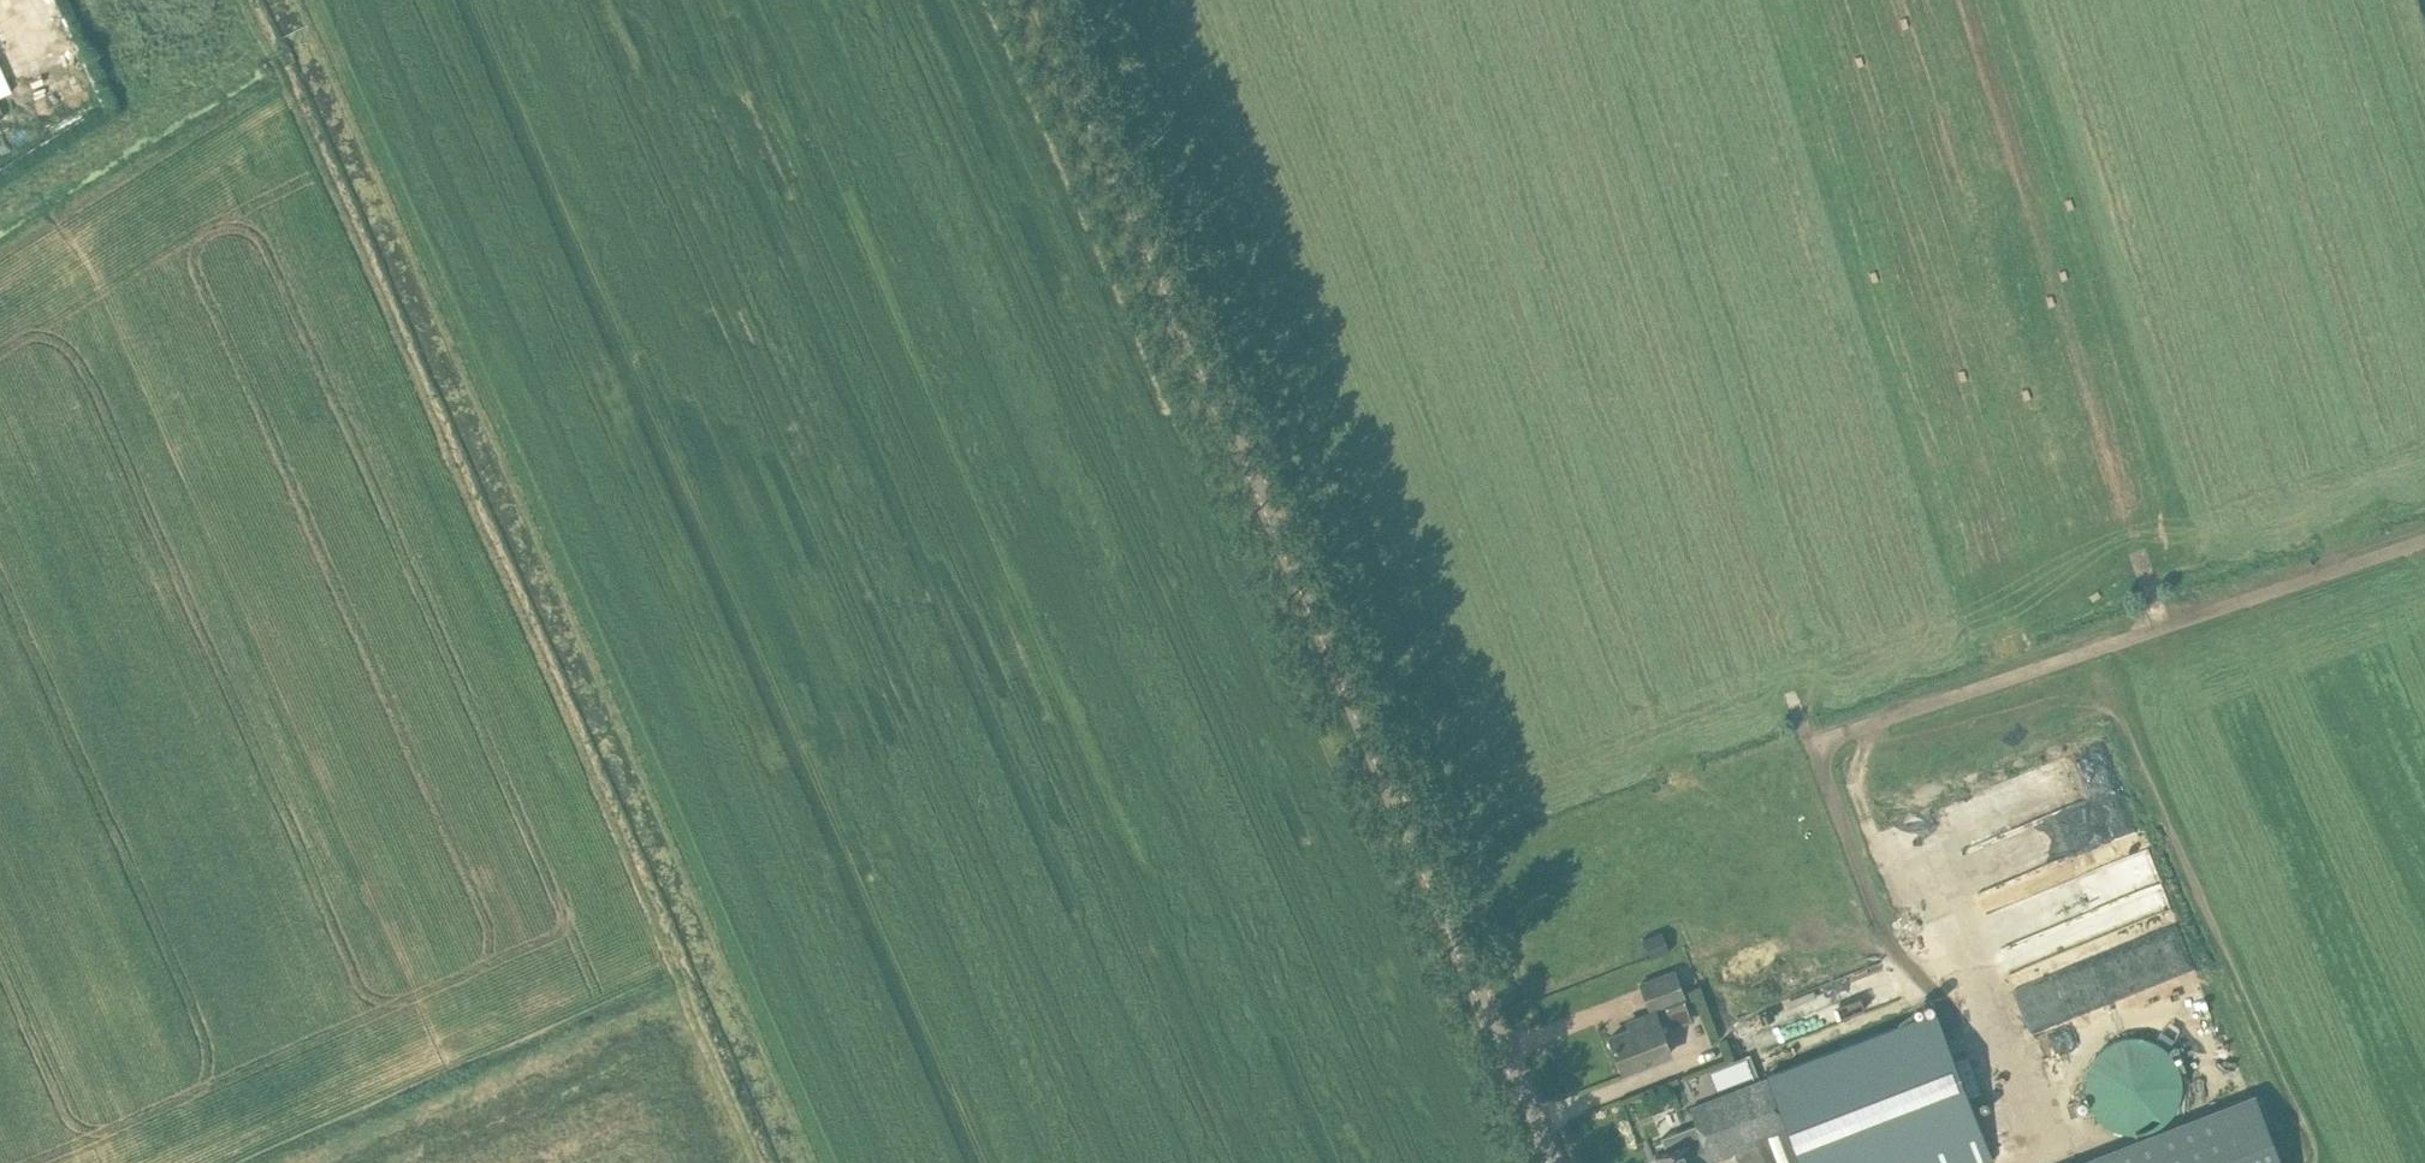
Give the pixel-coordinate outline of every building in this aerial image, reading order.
[(0,27),(0,30),(18,70),(7,75),(17,98),(45,85),(16,20),(0,27)] [(2033,818),(2048,862),(2138,830),(2123,787),(2033,818)] [(1662,931),(1642,938),(1650,957),(1669,950),(1662,931)] [(1887,964),(1720,1015),(1731,1051),(1764,1040),(1767,1049),(1836,1028),(1839,1039),(1872,1029),(1867,1012),(1899,1002),(1887,964)] [(1686,994),(1676,968),(1642,981),(1652,1006),(1686,994)] [(1938,1010),(1767,1075),(1768,1077),(1690,1107),(1696,1124),(1661,1137),(1667,1150),(1656,1155),(1659,1162),(1707,1162),(1723,1157),(1720,1151),(1756,1137),(1766,1162),(1978,1162),(1994,1157),(1938,1010)] [(1672,1051),(1656,1011),(1639,1017),(1641,1024),(1610,1036),(1623,1070),(1672,1051)] [(2084,1079),(2084,1083),(2084,1087),(2085,1092),(2086,1096),(2087,1100),(2089,1104),(2091,1108),(2093,1111),(2095,1115),(2098,1118),(2101,1121),(2105,1123),(2108,1125),(2112,1127),(2116,1129),(2120,1130),(2124,1131),(2129,1132),(2133,1132),(2137,1132),(2141,1131),(2145,1130),(2149,1129),(2153,1127),(2157,1125),(2161,1123),(2164,1121),(2167,1118),(2170,1115),(2173,1111),(2175,1108),(2177,1104),(2179,1100),(2180,1096),(2181,1092),(2181,1087),(2182,1083),(2181,1079),(2181,1075),(2180,1071),(2179,1067),(2177,1063),(2175,1059),(2173,1055),(2170,1052),(2167,1049),(2164,1046),(2161,1043),(2157,1041),(2153,1039),(2149,1037),(2145,1036),(2141,1035),(2137,1035),(2133,1034),(2129,1035),(2124,1035),(2120,1036),(2116,1037),(2112,1039),(2108,1041),(2105,1043),(2101,1046),(2098,1049),(2095,1052),(2093,1055),(2091,1059),(2089,1063),(2087,1067),(2086,1071),(2085,1075),(2084,1079)] [(1748,1058),(1713,1070),(1720,1089),(1755,1078),(1748,1058)] [(2254,1094),(2074,1162),(2280,1162),(2254,1094)]
